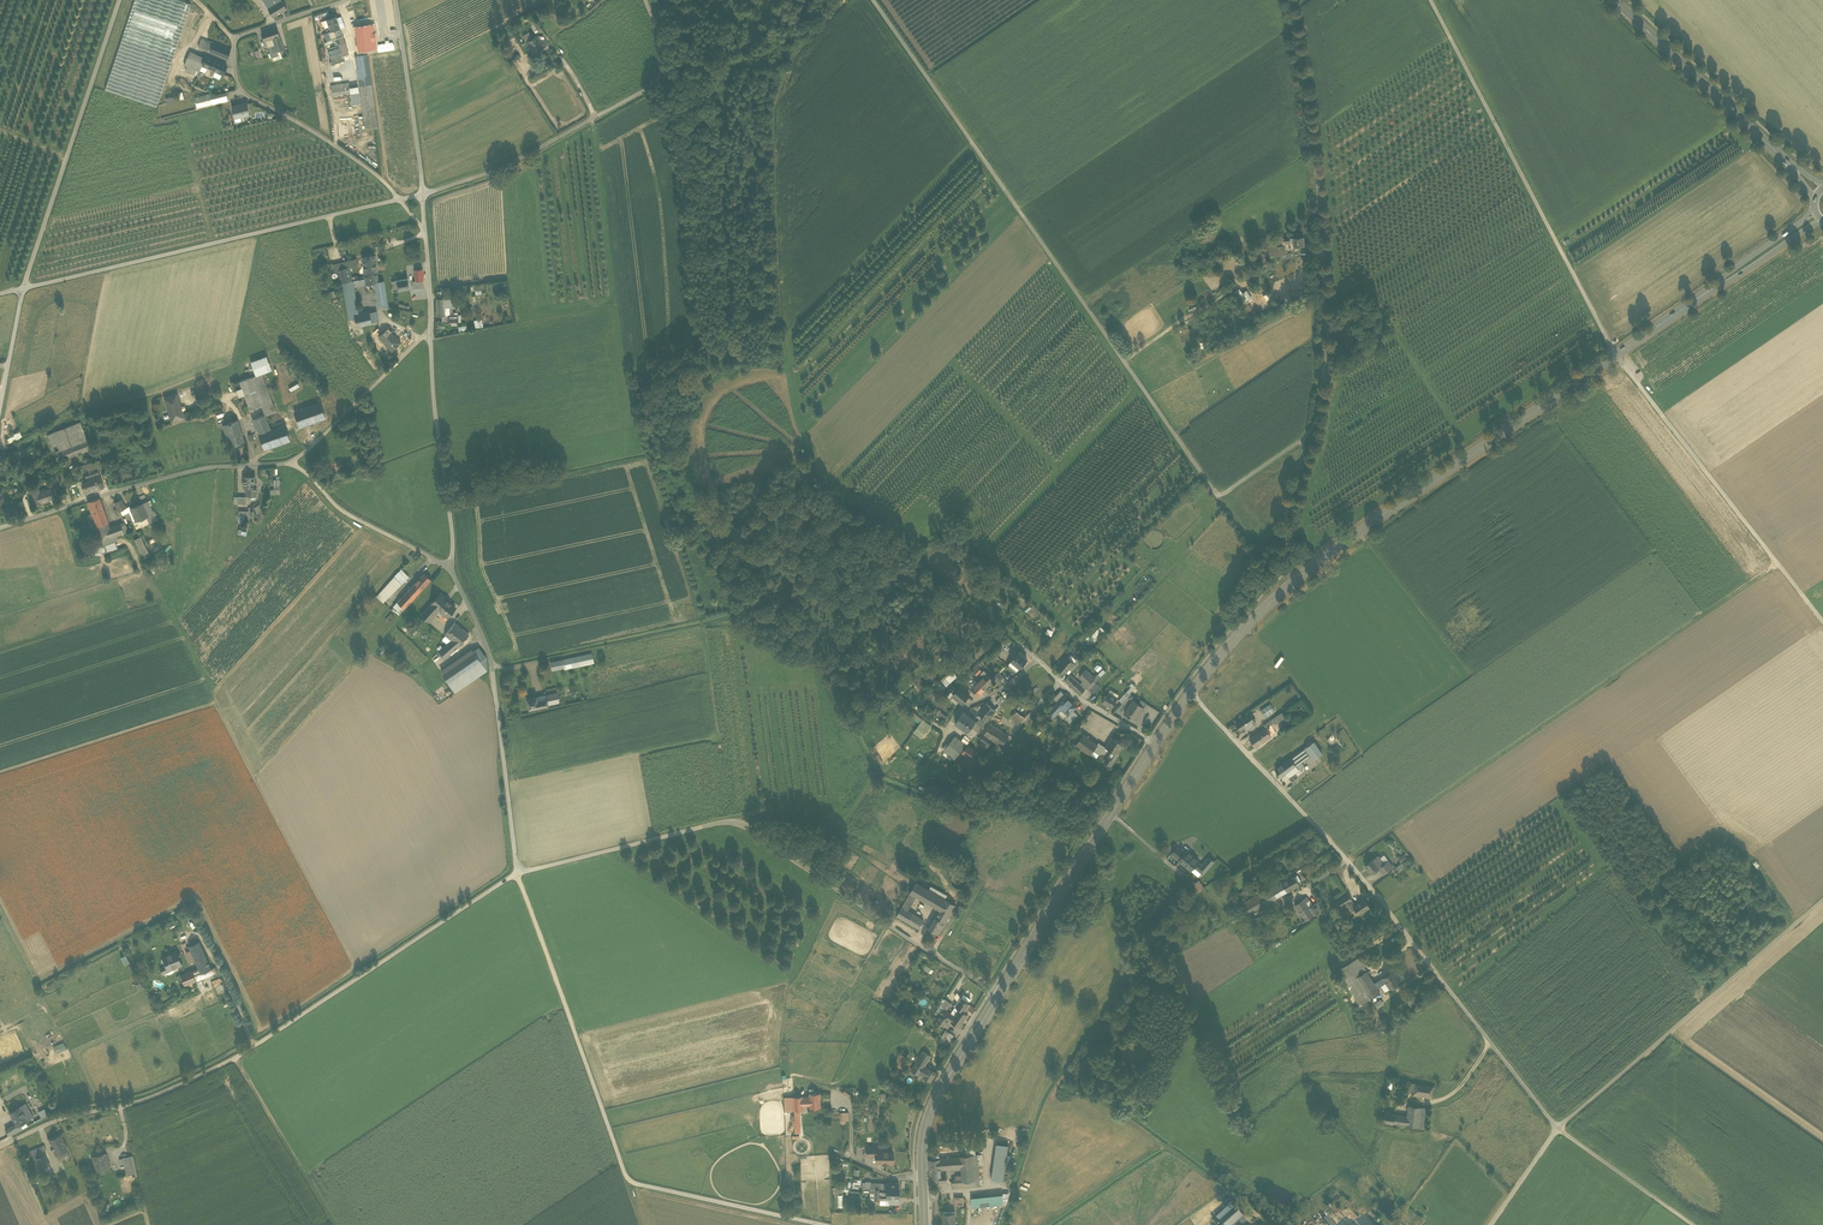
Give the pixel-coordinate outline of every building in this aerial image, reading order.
[(157,107),(191,4),(177,0),(135,0),(105,90),(157,107)] [(273,17),(287,9),(282,0),(263,0),(273,17)] [(331,31),(340,28),(336,18),(336,16),(326,19),(331,31)] [(341,16),(336,18),(340,28),(345,27),(341,16)] [(356,28),(359,50),(372,48),(369,26),(356,28)] [(267,40),(272,39),(279,36),(277,28),(262,33),(264,41),(267,40)] [(340,28),(331,31),(334,39),(338,38),(343,36),(340,28)] [(526,42),(533,54),(544,47),(540,40),(538,35),(529,40),(526,42)] [(330,56),(333,64),(345,61),(343,56),(349,54),(343,36),(338,38),(343,51),(330,56)] [(495,40),(500,46),(505,43),(500,36),(495,40)] [(201,38),(200,41),(205,42),(202,48),(210,51),(213,42),(201,38)] [(284,49),(281,41),(274,44),(275,48),(277,52),(280,51),(284,49)] [(210,51),(228,58),(231,49),(213,42),(210,51)] [(278,55),(273,57),(272,57),(273,61),(282,58),(280,51),(277,52),(278,55)] [(202,65),(205,58),(190,52),(184,65),(188,66),(199,71),(200,71),(200,70),(202,66),(202,65)] [(355,56),(357,68),(369,67),(367,55),(355,56)] [(202,66),(208,68),(215,71),(222,74),(223,75),(227,65),(206,56),(205,58),(202,65),(202,66)] [(199,71),(188,66),(186,70),(198,75),(199,71)] [(362,86),(372,85),(369,67),(357,68),(359,84),(362,84),(362,86)] [(213,76),(215,71),(208,68),(206,73),(205,74),(213,77),(213,76)] [(350,93),(351,99),(360,98),(358,86),(352,87),(351,82),(331,85),(332,95),(350,93)] [(210,92),(210,94),(213,104),(228,100),(226,92),(215,94),(210,92)] [(210,94),(195,97),(197,108),(213,104),(210,94)] [(180,100),(179,95),(166,98),(167,103),(180,100)] [(361,105),(360,98),(351,99),(352,106),(361,105)] [(232,106),(234,118),(240,116),(250,114),(247,103),(232,106)] [(1304,236),(1293,237),(1293,242),(1294,246),(1304,245),(1304,236)] [(1269,239),(1269,246),(1274,246),(1278,245),(1280,245),(1280,243),(1280,238),(1269,239)] [(362,257),(365,275),(377,273),(375,255),(362,257)] [(348,268),(349,267),(347,261),(333,265),(335,271),(337,270),(348,267),(348,268)] [(351,277),(348,268),(348,267),(337,270),(340,283),(343,282),(352,280),(351,277)] [(415,269),(415,281),(418,281),(423,281),(422,269),(415,269)] [(378,281),(377,273),(365,275),(365,276),(365,279),(366,283),(374,282),(378,281)] [(408,279),(397,281),(398,290),(409,288),(408,279)] [(345,298),(349,319),(355,318),(354,316),(353,310),(358,309),(354,286),(353,281),(352,281),(352,280),(343,282),(345,298)] [(374,282),(378,306),(381,305),(388,304),(384,281),(378,281),(374,282)] [(1233,293),(1245,312),(1251,308),(1240,289),(1233,293)] [(444,298),(444,307),(450,307),(452,307),(452,299),(450,298),(444,298)] [(357,326),(372,323),(370,312),(359,315),(358,309),(353,310),(354,316),(355,318),(357,326)] [(370,312),(372,323),(379,321),(376,311),(370,312)] [(475,328),(483,327),(482,319),(474,320),(475,328)] [(376,333),(379,336),(387,330),(383,326),(376,333)] [(387,330),(379,336),(392,350),(401,342),(390,331),(389,332),(387,330)] [(251,362),(256,375),(262,373),(272,369),(267,356),(251,362)] [(261,406),(265,414),(265,415),(273,413),(276,412),(262,373),(256,375),(251,377),(261,406)] [(245,394),(250,410),(261,406),(251,377),(240,381),(242,388),(239,389),(241,396),(245,394)] [(298,383),(289,388),(291,391),(299,386),(298,383)] [(164,398),(172,421),(184,417),(177,394),(164,398)] [(295,412),(300,426),(325,417),(320,403),(295,412)] [(207,409),(209,414),(215,412),(214,410),(216,409),(215,406),(207,409)] [(270,429),(265,415),(265,414),(253,418),(259,433),(270,429)] [(238,419),(224,424),(223,425),(227,437),(242,432),(238,419)] [(47,434),(54,453),(87,440),(80,421),(47,434)] [(284,424),(270,429),(259,433),(259,434),(284,425),(284,424)] [(259,434),(265,449),(290,440),(284,425),(259,434)] [(19,431),(6,438),(8,443),(22,436),(19,431)] [(227,437),(230,447),(245,442),(242,432),(227,437)] [(54,453),(58,462),(91,449),(87,440),(54,453)] [(8,456),(11,463),(34,453),(31,446),(8,456)] [(87,464),(88,469),(101,465),(99,460),(87,464)] [(48,470),(50,476),(51,476),(57,473),(61,472),(59,466),(48,470)] [(51,476),(54,484),(60,482),(57,473),(51,476)] [(100,474),(91,477),(95,490),(104,487),(100,474)] [(85,493),(95,490),(91,477),(87,478),(88,482),(82,484),(85,493)] [(247,487),(254,487),(254,486),(254,477),(244,477),(244,487),(247,487)] [(43,504),(42,503),(39,493),(39,491),(37,486),(29,489),(34,506),(43,504)] [(247,496),(256,496),(257,486),(254,486),(254,487),(247,487),(247,496)] [(44,491),(39,493),(42,503),(57,498),(54,488),(44,491)] [(88,502),(92,513),(103,510),(100,499),(88,502)] [(114,503),(119,512),(121,511),(126,508),(121,499),(114,503)] [(147,517),(150,523),(157,520),(154,514),(148,501),(130,508),(131,511),(136,521),(147,517)] [(130,507),(126,508),(121,511),(123,515),(129,512),(131,511),(130,508),(130,507)] [(102,541),(113,537),(109,527),(103,510),(92,513),(92,514),(95,522),(96,527),(97,527),(102,541)] [(136,521),(134,522),(136,529),(150,523),(147,517),(136,521)] [(125,522),(113,526),(117,535),(129,531),(125,522)] [(134,540),(141,554),(147,551),(140,537),(134,540)] [(117,549),(114,541),(103,544),(104,547),(106,553),(117,549)] [(106,553),(104,547),(96,546),(95,556),(101,556),(102,554),(106,553)] [(402,569),(399,572),(406,578),(409,576),(402,569)] [(399,572),(395,576),(402,583),(406,578),(399,572)] [(415,583),(422,588),(430,579),(424,573),(415,583)] [(388,598),(402,583),(395,576),(380,591),(388,598)] [(415,583),(398,602),(404,608),(422,588),(415,583)] [(384,602),(388,598),(380,591),(377,596),(384,602)] [(439,609),(447,616),(455,607),(441,594),(428,609),(434,614),(439,609)] [(400,612),(404,608),(398,602),(394,606),(400,612)] [(422,616),(428,621),(434,614),(428,609),(422,616)] [(459,646),(469,634),(455,623),(445,635),(451,639),(438,651),(445,658),(459,646)] [(1093,637),(1097,640),(1105,631),(1102,628),(1093,637)] [(973,652),(975,654),(991,638),(989,636),(973,652)] [(994,642),(991,638),(975,654),(978,657),(994,642)] [(992,652),(997,656),(1002,651),(996,646),(992,652)] [(478,647),(473,651),(481,661),(486,668),(488,660),(478,647)] [(461,659),(468,670),(473,667),(481,661),(473,651),(461,659)] [(1013,660),(1021,667),(1028,659),(1019,652),(1012,660),(1013,660)] [(550,662),(552,670),(564,667),(564,669),(593,663),(591,653),(550,662)] [(1058,667),(1064,673),(1069,668),(1074,663),(1074,662),(1067,656),(1058,667)] [(461,659),(451,666),(458,677),(468,670),(461,659)] [(1069,668),(1072,670),(1080,663),(1076,659),(1074,662),(1074,663),(1069,668)] [(1010,664),(1018,670),(1021,667),(1013,660),(1010,664)] [(478,674),(486,668),(481,661),(473,667),(478,674)] [(949,666),(952,670),(957,665),(954,661),(949,666)] [(971,669),(977,674),(981,670),(978,666),(981,662),(979,661),(971,669)] [(449,683),(458,677),(451,666),(442,673),(449,683)] [(473,667),(468,670),(458,677),(449,683),(455,692),(479,675),(478,674),(473,667)] [(1083,680),(1080,683),(1085,688),(1086,687),(1093,679),(1095,678),(1086,669),(1079,676),(1083,680)] [(958,676),(953,670),(942,681),(947,686),(958,676)] [(995,675),(1000,680),(1004,676),(999,671),(995,675)] [(987,673),(984,676),(978,682),(985,689),(994,680),(987,673)] [(1085,688),(1080,683),(1070,674),(1065,680),(1080,694),(1085,688)] [(1089,690),(1089,689),(1096,682),(1093,679),(1086,687),(1089,690)] [(918,681),(913,685),(920,692),(924,688),(918,681)] [(979,695),(985,689),(978,682),(973,686),(972,688),(979,695)] [(1100,686),(1096,682),(1089,689),(1093,693),(1100,686)] [(944,693),(950,699),(953,695),(958,689),(952,684),(944,693)] [(959,701),(962,703),(970,695),(960,686),(958,689),(953,695),(959,701)] [(1057,701),(1064,693),(1061,690),(1054,698),(1057,701)] [(1108,703),(1112,706),(1117,697),(1108,692),(1103,701),(1108,704),(1108,703)] [(557,693),(546,695),(547,699),(548,704),(559,702),(557,693)] [(1062,707),(1068,713),(1069,714),(1073,710),(1077,706),(1064,693),(1057,701),(1046,712),(1052,718),(1058,711),(1062,707)] [(1118,701),(1121,703),(1128,697),(1125,694),(1118,701)] [(953,695),(950,699),(956,704),(959,701),(953,695)] [(996,701),(1000,704),(1005,698),(1001,695),(996,701)] [(548,704),(547,699),(537,701),(536,697),(527,699),(529,709),(548,704)] [(1137,702),(1144,707),(1146,703),(1139,698),(1137,702)] [(1124,713),(1134,720),(1140,711),(1141,712),(1144,707),(1137,702),(1133,700),(1124,713)] [(996,710),(993,708),(990,705),(987,702),(983,707),(979,711),(978,712),(980,714),(987,720),(996,710)] [(1015,708),(1015,709),(1024,717),(1030,710),(1021,702),(1015,708)] [(1260,709),(1265,717),(1273,711),(1268,703),(1260,709)] [(1062,707),(1058,711),(1064,717),(1065,716),(1068,713),(1062,707)] [(1019,723),(1024,717),(1015,709),(1011,715),(1019,723)] [(1078,714),(1073,710),(1069,714),(1068,713),(1065,716),(1070,722),(1078,714)] [(921,722),(923,719),(912,711),(910,714),(921,722)] [(947,716),(941,711),(937,716),(943,721),(947,716)] [(955,722),(968,732),(968,731),(976,721),(963,711),(955,722)] [(1264,724),(1267,729),(1274,723),(1276,725),(1286,718),(1282,712),(1275,717),(1264,724)] [(987,720),(980,714),(978,716),(980,718),(985,722),(987,720)] [(1241,730),(1246,727),(1249,724),(1254,720),(1250,714),(1245,718),(1244,717),(1236,723),(1241,730)] [(980,718),(977,722),(976,722),(981,726),(985,722),(980,718)] [(932,725),(923,719),(921,722),(917,727),(925,733),(926,733),(932,725)] [(1256,723),(1254,720),(1249,724),(1246,727),(1248,729),(1252,727),(1251,726),(1256,723)] [(974,736),(981,726),(976,722),(977,722),(976,721),(968,731),(974,736)] [(993,740),(995,741),(1002,730),(991,724),(984,734),(993,740)] [(925,733),(917,727),(913,732),(921,738),(925,733)] [(1250,739),(1255,747),(1271,737),(1265,728),(1250,739)] [(1009,735),(1002,730),(995,741),(1002,746),(1009,735)] [(1076,743),(1090,754),(1094,749),(1098,744),(1083,733),(1076,743)] [(980,740),(989,746),(993,740),(984,734),(980,740)] [(948,746),(959,753),(966,743),(955,736),(948,746)] [(1107,747),(1112,750),(1117,753),(1123,744),(1112,737),(1109,742),(1110,742),(1107,747)] [(1314,741),(1305,747),(1311,755),(1314,759),(1323,753),(1314,741)] [(1094,749),(1099,753),(1103,752),(1106,747),(1106,746),(1099,742),(1098,744),(1094,749)] [(962,752),(971,758),(976,751),(968,745),(962,752)] [(1338,745),(1332,749),(1334,753),(1340,749),(1338,745)] [(944,752),(955,759),(959,753),(948,746),(944,752)] [(1301,762),(1311,755),(1305,747),(1296,754),(1301,762)] [(1118,754),(1117,753),(1112,750),(1105,761),(1111,765),(1118,754)] [(1299,764),(1301,762),(1296,754),(1290,758),(1297,767),(1299,766),(1297,764),(1298,763),(1299,764)] [(1286,773),(1289,777),(1299,770),(1297,767),(1290,758),(1275,769),(1281,777),(1286,773)] [(1172,852),(1179,859),(1184,853),(1180,849),(1177,846),(1172,852)] [(1179,859),(1185,865),(1193,856),(1187,850),(1184,853),(1179,859)] [(929,859),(955,871),(958,864),(932,851),(929,859)] [(1407,859),(1404,853),(1398,857),(1401,862),(1407,859)] [(1380,857),(1384,863),(1388,860),(1383,854),(1380,857)] [(1199,861),(1193,856),(1185,865),(1190,870),(1190,869),(1193,866),(1198,861),(1199,861)] [(1379,856),(1375,860),(1380,866),(1384,863),(1380,857),(1379,856)] [(1202,872),(1203,874),(1214,861),(1209,857),(1202,865),(1198,861),(1193,866),(1196,869),(1197,868),(1202,872)] [(1380,867),(1380,866),(1375,860),(1374,858),(1365,865),(1371,873),(1379,868),(1380,867)] [(1393,867),(1388,860),(1384,863),(1380,866),(1380,867),(1379,868),(1384,874),(1393,867)] [(1196,869),(1193,866),(1190,869),(1198,876),(1202,872),(1197,868),(1196,869)] [(951,876),(950,880),(951,883),(953,885),(956,887),(960,887),(963,886),(965,884),(967,881),(967,878),(966,875),(964,872),(961,871),(958,870),(955,871),(952,874),(951,876)] [(1279,883),(1284,893),(1299,884),(1298,882),(1294,876),(1294,875),(1279,883)] [(1255,880),(1260,888),(1265,885),(1261,877),(1255,880)] [(1199,891),(1205,888),(1200,880),(1194,883),(1199,891)] [(944,923),(945,923),(956,905),(916,882),(910,892),(917,896),(941,910),(937,918),(944,922),(944,923)] [(1275,886),(1280,895),(1284,893),(1279,883),(1275,886)] [(1264,891),(1244,902),(1250,912),(1280,895),(1275,886),(1265,891),(1264,891)] [(1250,894),(1247,888),(1238,893),(1241,899),(1250,894)] [(910,892),(902,907),(908,910),(917,896),(910,892)] [(1334,903),(1338,909),(1346,904),(1350,902),(1353,900),(1349,893),(1334,903)] [(1307,906),(1305,903),(1302,899),(1295,904),(1300,911),(1307,906)] [(1356,905),(1354,906),(1355,908),(1359,913),(1369,906),(1364,899),(1356,905)] [(1319,901),(1314,904),(1319,911),(1324,908),(1319,901)] [(1247,913),(1250,912),(1244,902),(1242,903),(1247,913)] [(1352,910),(1355,908),(1354,906),(1350,902),(1346,904),(1350,911),(1352,910)] [(1237,912),(1233,904),(1227,907),(1231,915),(1237,912)] [(1309,908),(1314,915),(1319,911),(1314,904),(1313,905),(1309,908)] [(1300,911),(1306,920),(1314,915),(1309,908),(1307,906),(1300,911)] [(897,915),(919,928),(924,920),(908,910),(902,907),(897,915)] [(929,928),(938,933),(944,923),(944,922),(937,918),(935,917),(929,928)] [(1348,925),(1344,919),(1338,922),(1342,928),(1348,925)] [(1338,935),(1339,937),(1343,935),(1336,922),(1332,925),(1338,935)] [(189,945),(198,968),(200,973),(211,968),(209,965),(199,941),(189,945)] [(176,951),(169,954),(175,967),(176,966),(183,964),(182,963),(181,963),(176,951)] [(120,956),(124,965),(130,962),(125,954),(120,956)] [(171,969),(175,967),(169,954),(162,956),(166,965),(160,967),(164,977),(170,974),(168,970),(171,969)] [(1348,965),(1356,978),(1366,971),(1364,968),(1368,965),(1362,956),(1348,965)] [(214,963),(209,965),(211,968),(213,974),(218,972),(214,963)] [(1369,999),(1364,991),(1356,978),(1348,965),(1338,971),(1361,1007),(1372,1000),(1370,998),(1369,999)] [(200,973),(197,974),(199,979),(213,974),(211,968),(200,973)] [(184,985),(196,981),(194,976),(191,970),(180,975),(184,985)] [(1374,984),(1366,971),(1356,978),(1364,991),(1375,984),(1374,984)] [(1390,988),(1391,988),(1400,982),(1393,971),(1383,978),(1386,982),(1388,985),(1390,988)] [(205,978),(196,981),(200,990),(208,987),(205,978)] [(1377,988),(1381,986),(1386,982),(1383,978),(1374,984),(1375,984),(1377,988)] [(1388,985),(1386,982),(1381,986),(1385,992),(1390,988),(1388,985)] [(1364,991),(1369,999),(1370,998),(1380,992),(1377,988),(1375,984),(1364,991)] [(963,994),(961,998),(968,1003),(970,999),(963,994)] [(956,1006),(959,1009),(959,1008),(964,1011),(970,1004),(968,1003),(961,998),(955,1006),(956,1006)] [(1381,998),(1374,1002),(1378,1008),(1384,1003),(1381,998)] [(944,1009),(945,1009),(950,1002),(945,999),(941,1006),(944,1009)] [(954,1016),(954,1017),(958,1020),(959,1019),(963,1021),(968,1014),(964,1011),(959,1008),(959,1009),(958,1010),(954,1016)] [(954,1017),(954,1016),(951,1013),(945,1009),(944,1009),(940,1014),(951,1021),(954,1017)] [(948,1027),(951,1022),(951,1021),(940,1014),(937,1019),(948,1027)] [(915,1018),(920,1026),(924,1024),(919,1016),(915,1018)] [(959,1027),(963,1021),(959,1019),(958,1020),(954,1017),(951,1021),(951,1022),(959,1027)] [(940,1041),(943,1043),(946,1038),(949,1032),(946,1030),(940,1041)] [(943,1043),(947,1045),(950,1041),(954,1035),(949,1032),(946,1038),(943,1043)] [(56,1052),(67,1048),(64,1041),(53,1046),(56,1052)] [(919,1058),(927,1063),(931,1056),(923,1051),(919,1058)] [(897,1067),(902,1068),(905,1056),(900,1055),(897,1067)] [(930,1082),(931,1082),(937,1072),(929,1068),(925,1066),(927,1063),(919,1058),(911,1071),(919,1076),(920,1074),(924,1076),(923,1078),(930,1082)] [(1430,1098),(1432,1086),(1414,1083),(1413,1092),(1412,1094),(1430,1098)] [(809,1102),(809,1108),(820,1107),(819,1093),(809,1093),(809,1097),(809,1102)] [(794,1110),(794,1096),(784,1097),(785,1110),(794,1110)] [(794,1096),(794,1110),(800,1110),(802,1110),(802,1102),(809,1102),(809,1097),(802,1097),(802,1096),(794,1096)] [(25,1121),(33,1117),(26,1103),(10,1113),(16,1124),(17,1126),(18,1125),(20,1124),(25,1121)] [(1407,1116),(1405,1115),(1403,1124),(1418,1126),(1421,1106),(1409,1105),(1407,1116)] [(1428,1127),(1430,1108),(1421,1106),(1418,1126),(1428,1127)] [(45,1108),(38,1112),(42,1118),(48,1115),(45,1108)] [(849,1120),(848,1112),(839,1112),(840,1121),(841,1121),(841,1124),(845,1123),(845,1120),(849,1120)] [(1383,1121),(1393,1122),(1394,1114),(1385,1113),(1383,1121)] [(1393,1122),(1403,1124),(1405,1115),(1394,1114),(1393,1122)] [(21,1130),(18,1125),(17,1126),(16,1124),(5,1129),(9,1136),(17,1132),(21,1130)] [(56,1155),(57,1155),(68,1151),(61,1135),(50,1140),(52,1145),(54,1151),(56,1155)] [(973,1137),(964,1138),(966,1155),(972,1155),(975,1154),(973,1137)] [(1008,1145),(996,1143),(991,1179),(1003,1180),(1008,1145)] [(30,1152),(39,1173),(50,1168),(43,1151),(46,1150),(44,1146),(30,1152)] [(866,1156),(876,1156),(876,1151),(877,1151),(877,1148),(867,1147),(866,1156)] [(70,1156),(68,1151),(57,1155),(59,1161),(70,1156)] [(889,1163),(892,1163),(892,1151),(877,1151),(876,1151),(876,1156),(876,1163),(882,1163),(883,1162),(888,1162),(889,1163)] [(92,1157),(94,1166),(108,1163),(106,1153),(92,1157)] [(975,1154),(972,1155),(974,1180),(963,1181),(963,1187),(980,1186),(979,1165),(978,1154),(975,1154)] [(962,1181),(963,1181),(974,1180),(972,1155),(966,1155),(960,1156),(961,1157),(961,1168),(962,1178),(962,1181)] [(133,1156),(123,1158),(123,1159),(124,1165),(125,1169),(126,1169),(127,1175),(136,1172),(133,1156)] [(940,1168),(961,1168),(961,1157),(931,1160),(928,1160),(929,1173),(941,1172),(940,1168)] [(110,1168),(108,1163),(94,1166),(95,1171),(110,1168)] [(877,1176),(885,1180),(887,1177),(874,1171),(872,1176),(876,1178),(877,1176)] [(929,1173),(930,1182),(931,1182),(946,1181),(946,1176),(941,1176),(941,1172),(929,1173)] [(899,1192),(899,1186),(892,1186),(892,1184),(886,1183),(886,1186),(886,1188),(886,1191),(899,1192)] [(898,1198),(899,1192),(886,1191),(880,1191),(880,1199),(889,1200),(895,1200),(895,1198),(897,1198),(898,1198)] [(971,1199),(971,1207),(983,1206),(1003,1204),(1003,1195),(971,1199)] [(1246,1213),(1239,1206),(1235,1209),(1242,1217),(1246,1213)] [(1235,1209),(1234,1210),(1231,1213),(1229,1215),(1221,1222),(1223,1224),(1233,1224),(1238,1221),(1242,1217),(1235,1209)] [(1226,1211),(1215,1221),(1218,1224),(1221,1222),(1229,1215),(1226,1211)] [(954,1215),(955,1215),(943,1215),(944,1224),(954,1224),(954,1215)] [(1327,1216),(1323,1219),(1329,1224),(1332,1224),(1334,1223),(1327,1216)]
